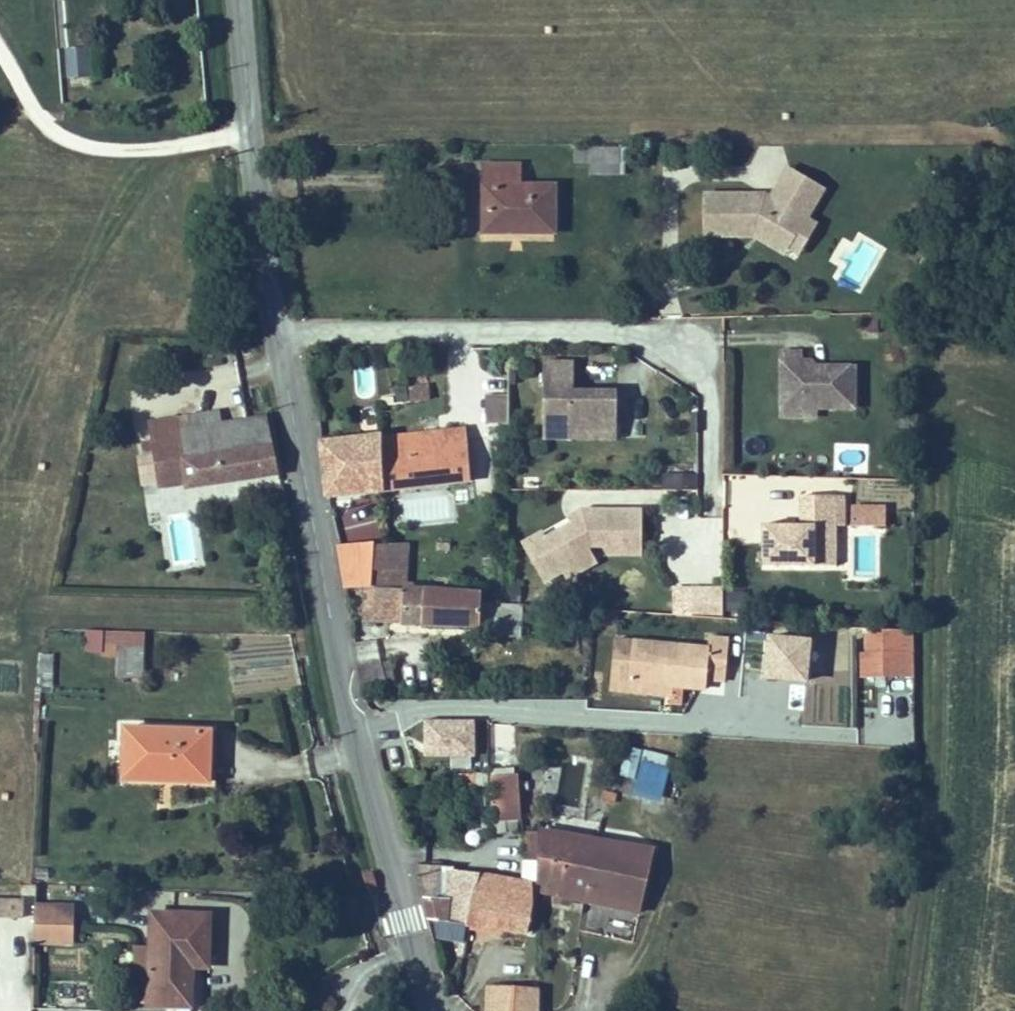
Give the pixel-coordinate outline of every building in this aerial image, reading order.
[(625,151),(591,150),(591,177),(625,177),(625,151)] [(485,230),(557,230),(557,183),(520,182),(520,163),(486,163),(485,230)] [(810,217),(819,200),(826,186),(790,166),(782,180),(773,197),(767,194),(706,195),(706,237),(757,237),(790,253),(793,247),(804,253),(820,223),(810,217)] [(879,314),(865,315),(866,334),(881,333),(879,314)] [(853,364),(825,364),(814,365),(809,360),(799,360),(799,350),(779,351),(780,406),(779,414),(815,414),(814,406),(853,406),(853,364)] [(544,358),(544,422),(544,433),(585,432),(619,433),(618,385),(575,385),(574,357),(544,358)] [(371,369),(356,371),(358,395),(373,393),(371,369)] [(431,385),(413,389),(416,403),(434,399),(431,385)] [(506,395),(486,396),(487,421),(507,421),(506,395)] [(163,483),(189,479),(190,484),(275,470),(280,469),(270,414),(264,415),(196,427),(193,414),(178,417),(152,422),(155,439),(141,442),(143,453),(157,450),(163,483)] [(460,430),(371,434),(377,484),(466,479),(460,430)] [(371,434),(370,431),(319,435),(327,487),(377,484),(371,434)] [(697,489),(697,474),(668,473),(668,489),(697,489)] [(378,494),(339,500),(345,540),(372,536),(370,519),(382,518),(378,494)] [(809,524),(800,524),(792,524),(768,524),(768,565),(821,565),(841,565),(841,550),(841,526),(848,526),(848,496),(808,496),(809,524)] [(886,507),(854,506),(853,525),(885,526),(886,507)] [(636,509),(577,508),(563,517),(567,524),(540,539),(537,531),(519,542),(540,580),(559,570),(562,576),(591,560),(584,546),(591,543),(598,543),(604,553),(636,553),(636,509)] [(392,587),(387,547),(348,546),(353,587),(392,587)] [(412,549),(387,547),(392,587),(410,588),(412,549)] [(722,584),(692,583),(691,611),(721,612),(722,584)] [(473,629),(483,602),(482,592),(411,587),(410,588),(353,587),(348,588),(354,617),(473,629)] [(727,593),(728,615),(744,614),(744,592),(727,593)] [(523,636),(522,604),(490,605),(490,637),(523,636)] [(915,676),(913,631),(870,633),(871,652),(863,652),(864,678),(915,676)] [(113,657),(113,632),(98,632),(98,657),(113,657)] [(138,678),(139,632),(113,632),(113,657),(113,677),(138,678)] [(813,639),(771,636),(767,678),(809,681),(813,639)] [(709,645),(617,638),(613,691),(670,695),(670,704),(684,705),(685,688),(709,690),(710,680),(726,681),(729,639),(710,637),(709,645)] [(53,686),(55,654),(42,653),(40,685),(53,686)] [(476,722),(428,721),(428,751),(475,752),(476,722)] [(127,786),(212,785),(211,728),(127,729),(127,786)] [(642,751),(628,748),(622,777),(636,780),(642,751)] [(643,761),(666,766),(669,756),(645,751),(643,761)] [(671,768),(643,761),(637,789),(664,795),(671,768)] [(493,821),(518,819),(514,775),(489,777),(493,821)] [(525,824),(530,851),(538,852),(542,828),(525,824)] [(587,894),(601,837),(543,824),(542,828),(538,852),(535,873),(546,873),(545,884),(587,894)] [(659,850),(601,837),(587,894),(647,907),(659,850)] [(471,920),(477,873),(464,872),(462,866),(423,864),(438,918),(471,920)] [(545,884),(546,873),(535,873),(504,871),(477,869),(477,873),(471,920),(529,927),(534,882),(545,884)] [(0,902),(0,919),(30,920),(30,903),(0,902)] [(41,909),(40,944),(76,946),(78,911),(41,909)] [(194,966),(210,966),(210,917),(154,917),(153,1004),(193,1005),(194,966)] [(488,1008),(532,1010),(533,1002),(534,976),(498,976),(497,979),(489,979),(488,1008)]
